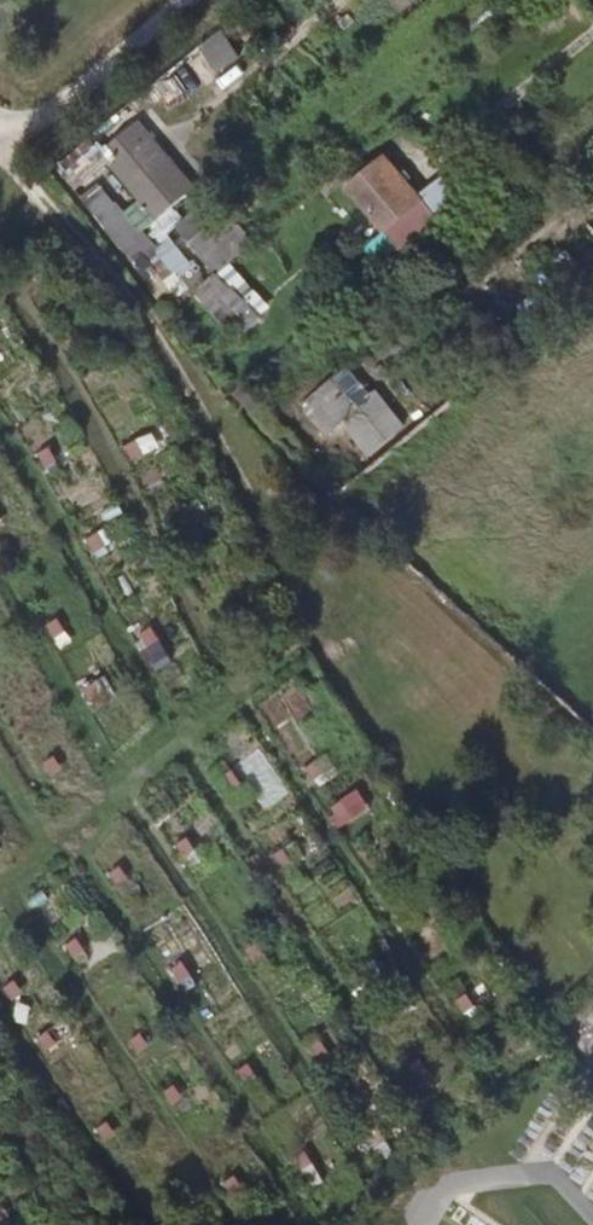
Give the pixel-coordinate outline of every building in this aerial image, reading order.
[(226,27),(199,44),(216,71),(244,53),(226,27)] [(166,214),(194,191),(140,124),(110,146),(166,214)] [(63,164),(60,161),(54,165),(75,193),(81,188),(69,169),(96,149),(90,142),(63,164)] [(386,158),(363,177),(380,196),(364,210),(399,251),(437,218),(386,158)] [(380,196),(363,177),(348,190),(364,210),(380,196)] [(121,252),(138,238),(100,187),(82,201),(121,252)] [(217,277),(246,253),(239,244),(230,251),(223,243),(218,246),(195,217),(179,231),(217,277)] [(71,361),(82,354),(74,341),(63,347),(71,361)] [(347,370),(302,408),(325,436),(371,398),(347,370)] [(130,465),(142,459),(134,446),(123,452),(130,465)] [(45,472),(55,465),(47,452),(36,459),(45,472)] [(176,525),(164,531),(172,545),(183,540),(176,525)] [(84,544),(92,557),(103,551),(96,538),(84,544)] [(212,623),(220,637),(231,631),(224,617),(212,623)] [(55,623),(44,629),(52,643),(63,636),(55,623)] [(138,637),(145,651),(157,646),(149,631),(138,637)] [(81,693),(89,706),(101,700),(93,686),(81,693)] [(268,750),(241,763),(263,807),(290,793),(268,750)] [(41,765),(49,779),(60,772),(52,759),(41,765)] [(312,764),(301,770),(309,784),(321,776),(312,764)] [(228,772),(217,780),(226,792),(237,786),(228,772)] [(338,803),(327,809),(336,822),(347,816),(338,803)] [(173,846),(182,859),(193,853),(184,839),(173,846)] [(277,871),(285,884),(296,877),(287,864),(277,871)] [(121,896),(130,909),(141,902),(132,889),(121,896)] [(388,905),(396,918),(408,911),(399,899),(388,905)] [(74,939),(63,946),(72,959),(83,953),(74,939)] [(241,950),(250,963),(261,957),(252,943),(241,950)] [(177,983),(188,976),(179,963),(169,970),(177,983)] [(346,977),(354,990),(365,984),(356,971),(346,977)] [(10,1002),(21,995),(13,982),(2,988),(10,1002)] [(450,1002),(458,1015),(470,1008),(461,994),(450,1002)] [(43,1052),(54,1046),(46,1032),(35,1039),(43,1052)] [(138,1034),(127,1041),(136,1054),(146,1047),(138,1034)] [(305,1046),(313,1059),(324,1052),(315,1039),(305,1046)] [(403,1066),(411,1079),(422,1072),(414,1059),(403,1066)] [(233,1071),(242,1085),(253,1077),(244,1065),(233,1071)] [(171,1085),(160,1092),(169,1105),(180,1098),(171,1085)] [(94,1129),(102,1142),(114,1135),(105,1122),(94,1129)] [(362,1134),(371,1147),(381,1140),(373,1127),(362,1134)] [(301,1152),(290,1158),(299,1172),(310,1164),(301,1152)] [(231,1175),(220,1182),(228,1195),(240,1188),(231,1175)] [(12,1221),(3,1207),(0,1209),(0,1224),(3,1224),(12,1221)]
